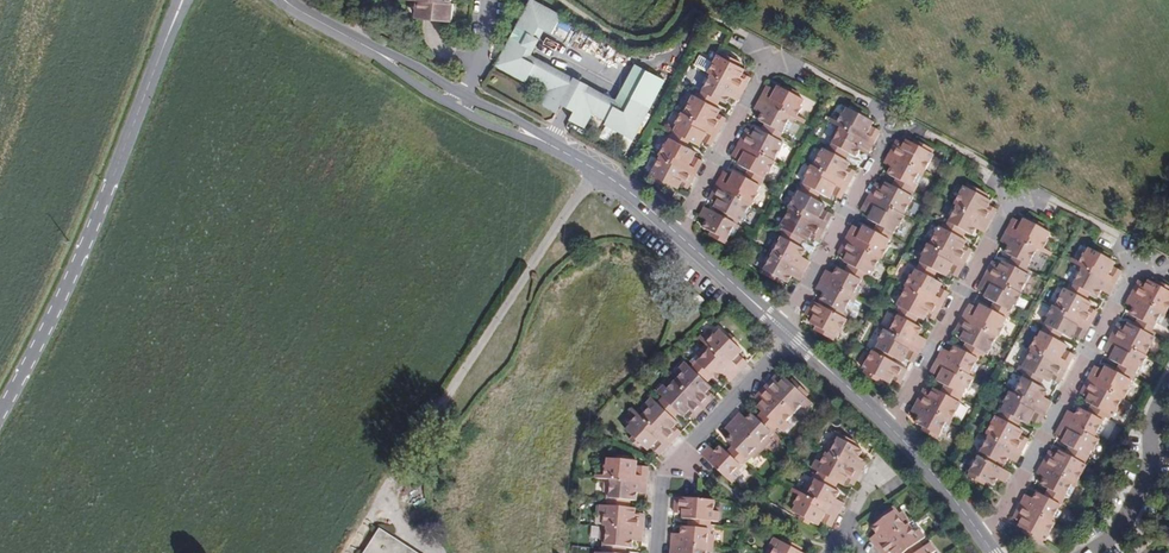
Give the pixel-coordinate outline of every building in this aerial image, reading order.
[(410,1),(420,2),(419,19),(456,22),(458,3),(455,3),(456,0),(410,0),(410,1)] [(531,35),(532,33),(538,37),(543,27),(549,30),(556,34),(566,17),(536,0),(535,0),(520,29),(531,35)] [(543,27),(538,37),(544,40),(549,30),(543,27)] [(559,113),(563,105),(575,85),(533,61),(527,58),(532,50),(537,52),(538,53),(544,40),(538,37),(532,33),(531,35),(526,44),(515,38),(499,67),(530,84),(532,81),(551,92),(544,105),(559,113)] [(533,61),(536,55),(537,52),(532,50),(527,58),(533,61)] [(687,187),(695,173),(702,159),(693,154),(695,150),(688,145),(691,138),(700,143),(702,138),(710,143),(726,115),(718,110),(720,107),(716,105),(719,98),(726,101),(729,94),(736,97),(737,99),(750,76),(741,71),(744,66),(717,52),(707,70),(711,72),(698,95),(693,92),(683,110),(681,109),(675,121),(676,122),(672,132),(666,142),(664,141),(658,153),(660,154),(650,172),(652,173),(650,177),(665,185),(666,182),(671,184),(677,187),(679,183),(687,187)] [(575,85),(578,79),(536,55),(533,61),(575,85)] [(577,113),(588,92),(592,86),(578,79),(575,85),(563,105),(577,113)] [(717,201),(715,206),(722,210),(728,214),(726,217),(720,214),(704,206),(698,216),(706,221),(703,227),(710,231),(717,233),(715,237),(726,244),(730,235),(733,237),(752,204),(753,204),(759,193),(759,190),(761,186),(761,184),(763,181),(765,177),(766,178),(770,172),(771,172),(777,161),(775,160),(787,139),(781,135),(792,116),(796,118),(798,114),(805,99),(800,97),(793,93),(795,90),(786,85),(785,88),(779,85),(777,88),(767,84),(755,108),(757,109),(762,112),(759,118),(765,122),(763,126),(762,128),(758,126),(756,130),(748,126),(732,155),(734,156),(740,159),(739,163),(746,167),(742,175),(734,171),(732,174),(723,170),(709,197),(717,201)] [(628,113),(632,106),(592,86),(588,92),(628,113)] [(636,98),(632,106),(628,113),(588,92),(577,113),(573,120),(589,129),(597,116),(608,123),(607,125),(637,141),(654,108),(636,98)] [(871,123),(873,120),(859,112),(852,108),(845,105),(838,119),(836,123),(830,135),(833,137),(826,149),(821,146),(812,164),(810,163),(804,174),(805,175),(803,180),(807,183),(803,192),(797,189),(778,225),(781,226),(779,230),(782,231),(761,271),(772,277),(774,273),(780,276),(787,280),(790,274),(797,278),(799,279),(809,259),(808,257),(801,254),(804,247),(799,244),(803,238),(806,240),(808,236),(817,240),(831,213),(830,212),(823,208),(825,204),(822,202),(824,198),(827,194),(830,195),(832,193),(837,196),(840,197),(855,169),(847,164),(849,161),(845,158),(849,151),(855,155),(859,148),(864,151),(865,151),(867,152),(879,129),(879,128),(871,123)] [(796,118),(803,122),(806,118),(798,114),(796,118)] [(827,119),(836,123),(838,119),(829,114),(827,119)] [(887,181),(885,184),(877,180),(861,208),(870,213),(868,217),(870,219),(867,226),(864,225),(862,229),(852,224),(850,229),(837,252),(846,257),(844,261),(845,261),(843,264),(842,268),(838,266),(833,274),(825,269),(815,288),(823,292),(820,298),(823,300),(821,304),(812,299),(805,314),(813,318),(811,322),(816,325),(822,328),(819,332),(836,342),(848,319),(843,316),(849,303),(854,305),(857,298),(855,297),(866,277),(868,273),(872,275),(891,239),(890,238),(898,225),(900,226),(905,214),(915,196),(909,193),(916,180),(920,182),(935,154),(933,153),(935,148),(925,143),(923,147),(908,139),(905,143),(897,138),(884,162),(891,166),(888,173),(897,177),(893,184),(887,181)] [(884,328),(875,345),(878,346),(875,351),(870,348),(860,366),(862,368),(860,371),(875,379),(877,375),(882,378),(888,382),(891,377),(899,381),(906,368),(893,360),(896,356),(903,360),(904,356),(910,359),(914,361),(926,337),(918,333),(921,326),(914,322),(916,319),(917,316),(923,319),(925,314),(933,319),(948,290),(940,286),(942,282),(933,277),(937,269),(946,274),(949,271),(957,275),(972,247),(964,243),(966,239),(963,237),(966,229),(972,232),(975,226),(984,230),(996,207),(988,202),(990,198),(977,191),(971,188),(962,183),(953,201),(956,203),(943,226),(938,223),(928,242),(926,241),(920,252),(922,253),(919,259),(920,260),(916,266),(915,267),(911,273),(909,273),(903,284),(905,285),(895,303),(897,304),(894,311),(896,312),(887,329),(884,328)] [(994,257),(978,286),(980,287),(987,291),(985,294),(990,297),(986,305),(980,302),(978,306),(972,303),(969,302),(954,331),(961,335),(960,337),(964,339),(963,341),(965,342),(962,348),(954,344),(950,351),(945,348),(942,347),(930,370),(938,375),(936,379),(943,383),(939,390),(932,387),(930,390),(924,386),(911,411),(918,415),(915,422),(922,425),(928,428),(927,432),(939,438),(944,429),(948,432),(953,421),(952,420),(962,403),(960,401),(968,387),(969,388),(975,376),(970,374),(979,359),(978,357),(980,353),(984,356),(987,352),(988,353),(998,335),(999,336),(1005,325),(1004,324),(1008,313),(1009,314),(1016,303),(1017,304),(1023,293),(1021,292),(1031,274),(1026,271),(1027,268),(1033,258),(1036,260),(1041,250),(1043,246),(1051,232),(1038,224),(1032,221),(1025,217),(1022,221),(1013,216),(1001,240),(1009,244),(1005,250),(1013,254),(1009,262),(1003,258),(1002,262),(994,257)] [(1054,304),(1052,303),(1046,314),(1048,315),(1044,322),(1045,323),(1041,330),(1040,329),(1037,336),(1035,335),(1029,346),(1030,347),(1020,365),(1022,367),(1020,370),(1024,372),(1014,391),(1009,389),(1002,401),(1004,402),(997,415),(994,414),(985,432),(988,434),(966,475),(978,481),(980,477),(985,480),(993,485),(997,478),(1004,482),(1009,471),(997,465),(999,461),(1004,464),(1007,457),(1015,461),(1027,437),(1020,432),(1022,429),(1017,426),(1021,419),(1027,423),(1029,419),(1038,424),(1051,399),(1042,395),(1046,388),(1040,385),(1042,381),(1043,378),(1048,381),(1050,377),(1058,381),(1074,353),(1072,351),(1065,348),(1067,344),(1060,339),(1063,332),(1071,337),(1073,333),(1082,337),(1097,309),(1090,305),(1093,301),(1087,298),(1089,296),(1091,292),(1097,295),(1100,289),(1108,293),(1121,270),(1121,269),(1112,265),(1114,260),(1109,257),(1103,254),(1088,246),(1085,251),(1083,251),(1078,259),(1077,263),(1081,265),(1068,288),(1064,286),(1054,304)] [(1041,250),(1050,255),(1052,252),(1043,246),(1041,250)] [(1069,259),(1077,263),(1078,259),(1071,255),(1069,259)] [(1136,376),(1141,365),(1143,366),(1149,355),(1148,355),(1151,349),(1150,348),(1157,335),(1152,332),(1153,330),(1159,320),(1161,322),(1168,308),(1168,286),(1162,282),(1160,285),(1155,282),(1148,278),(1147,280),(1145,278),(1144,280),(1141,278),(1139,278),(1126,303),(1128,304),(1133,306),(1130,312),(1139,317),(1135,324),(1127,320),(1125,323),(1119,320),(1103,349),(1112,353),(1110,357),(1115,360),(1114,364),(1136,376)] [(728,307),(721,302),(712,310),(706,315),(711,321),(724,311),(728,307)] [(704,343),(734,371),(743,361),(734,353),(737,349),(728,341),(723,336),(717,331),(713,335),(712,334),(706,341),(704,343)] [(699,334),(696,336),(704,343),(706,341),(699,334)] [(692,363),(699,370),(702,367),(708,372),(716,379),(721,374),(726,379),(734,371),(704,343),(697,352),(700,355),(692,363)] [(672,378),(701,406),(712,395),(706,389),(709,386),(702,379),(696,374),(699,370),(692,363),(689,367),(683,362),(676,368),(679,371),(672,378)] [(1136,376),(1114,364),(1111,368),(1106,365),(1104,370),(1097,366),(1095,365),(1087,378),(1123,397),(1125,399),(1131,388),(1129,387),(1132,380),(1134,380),(1136,376)] [(699,370),(705,376),(708,372),(702,367),(699,370)] [(696,374),(702,379),(705,376),(699,370),(696,374)] [(762,384),(791,412),(799,404),(803,406),(808,401),(781,376),(779,379),(773,373),(762,384)] [(661,395),(658,399),(666,407),(669,404),(674,408),(681,415),(685,410),(691,416),(701,406),(672,378),(671,378),(664,385),(662,383),(656,390),(661,395)] [(1123,397),(1087,378),(1080,392),(1088,397),(1086,401),(1091,403),(1089,407),(1106,416),(1110,418),(1112,416),(1113,416),(1123,397)] [(785,418),(791,412),(762,384),(752,395),(758,400),(754,405),(762,412),(767,417),(764,420),(772,427),(775,423),(781,429),(788,421),(785,418)] [(637,412),(668,441),(677,432),(670,426),(675,421),(668,415),(663,410),(666,407),(658,399),(649,407),(645,404),(637,412)] [(637,412),(630,406),(628,408),(634,415),(637,412)] [(1106,416),(1089,407),(1087,411),(1081,407),(1077,413),(1068,408),(1063,418),(1096,436),(1106,416)] [(764,435),(772,427),(764,420),(761,423),(756,418),(750,411),(744,417),(738,411),(730,419),(759,446),(767,438),(764,435)] [(659,451),(668,441),(637,412),(634,415),(628,420),(630,422),(626,426),(632,432),(637,437),(646,445),(649,442),(659,451)] [(764,420),(759,415),(756,418),(761,423),(764,420)] [(1096,436),(1063,418),(1055,432),(1065,437),(1063,442),(1069,445),(1067,448),(1087,459),(1089,456),(1090,456),(1093,450),(1095,451),(1101,438),(1096,436)] [(759,446),(730,419),(723,427),(729,432),(724,438),(731,444),(736,450),(733,453),(741,460),(749,451),(752,454),(759,446)] [(633,440),(637,437),(632,432),(628,435),(633,440)] [(810,485),(807,483),(801,492),(800,495),(795,503),(795,505),(793,509),(802,514),(810,518),(819,523),(821,518),(830,524),(833,519),(842,501),(835,497),(839,490),(830,486),(824,482),(826,476),(834,480),(842,484),(844,480),(852,484),(855,478),(865,459),(857,455),(860,449),(853,445),(854,442),(838,433),(834,442),(830,440),(819,459),(816,458),(811,467),(818,471),(816,475),(815,474),(810,485)] [(707,443),(699,452),(708,461),(728,479),(736,471),(733,468),(741,460),(733,453),(730,455),(726,451),(719,444),(713,449),(707,443)] [(731,444),(728,448),(733,453),(736,450),(731,444)] [(1087,459),(1067,448),(1065,452),(1059,448),(1057,453),(1049,448),(1043,460),(1080,478),(1088,464),(1086,462),(1087,459)] [(603,478),(644,481),(645,468),(634,466),(634,462),(621,461),(614,460),(607,459),(606,465),(604,465),(603,474),(603,478)] [(1080,478),(1043,460),(1036,472),(1045,477),(1042,483),(1049,487),(1046,491),(1064,500),(1069,492),(1072,493),(1080,478)] [(834,480),(826,476),(824,482),(830,486),(834,480)] [(643,493),(644,481),(603,478),(602,489),(608,490),(607,501),(616,502),(616,499),(624,499),(634,500),(635,492),(643,493)] [(1064,500),(1046,491),(1044,495),(1037,491),(1033,497),(1025,493),(1020,502),(1053,520),(1064,500)] [(715,509),(715,499),(674,496),(673,512),(681,513),(680,517),(692,518),(700,519),(700,523),(708,523),(708,520),(717,520),(718,509),(715,509)] [(615,505),(616,502),(607,501),(606,515),(602,515),(601,525),(641,529),(642,518),(632,517),(633,507),(624,506),(615,505)] [(1053,520),(1020,502),(1013,516),(1021,521),(1019,525),(1025,528),(1030,531),(1029,535),(1043,543),(1045,539),(1047,540),(1052,531),(1051,530),(1056,522),(1053,520)] [(921,543),(918,539),(923,534),(917,526),(915,529),(909,521),(908,522),(901,513),(898,516),(892,509),(872,525),(876,531),(868,537),(881,552),(900,552),(901,552),(906,548),(909,552),(921,543)] [(802,514),(800,518),(808,522),(810,518),(802,514)] [(707,536),(708,523),(700,523),(699,523),(699,527),(691,526),(686,526),(685,533),(672,532),(671,544),(711,547),(712,537),(707,536)] [(641,529),(601,525),(601,536),(604,536),(604,544),(613,545),(621,546),(631,547),(632,538),(641,539),(641,529)] [(378,535),(366,552),(407,552),(378,535)] [(791,547),(775,537),(770,546),(773,548),(771,552),(803,552),(797,550),(791,547)] [(909,552),(910,552),(934,552),(933,552),(936,549),(930,541),(924,546),(921,543),(909,552)] [(711,547),(671,544),(670,552),(711,552),(711,547)]
